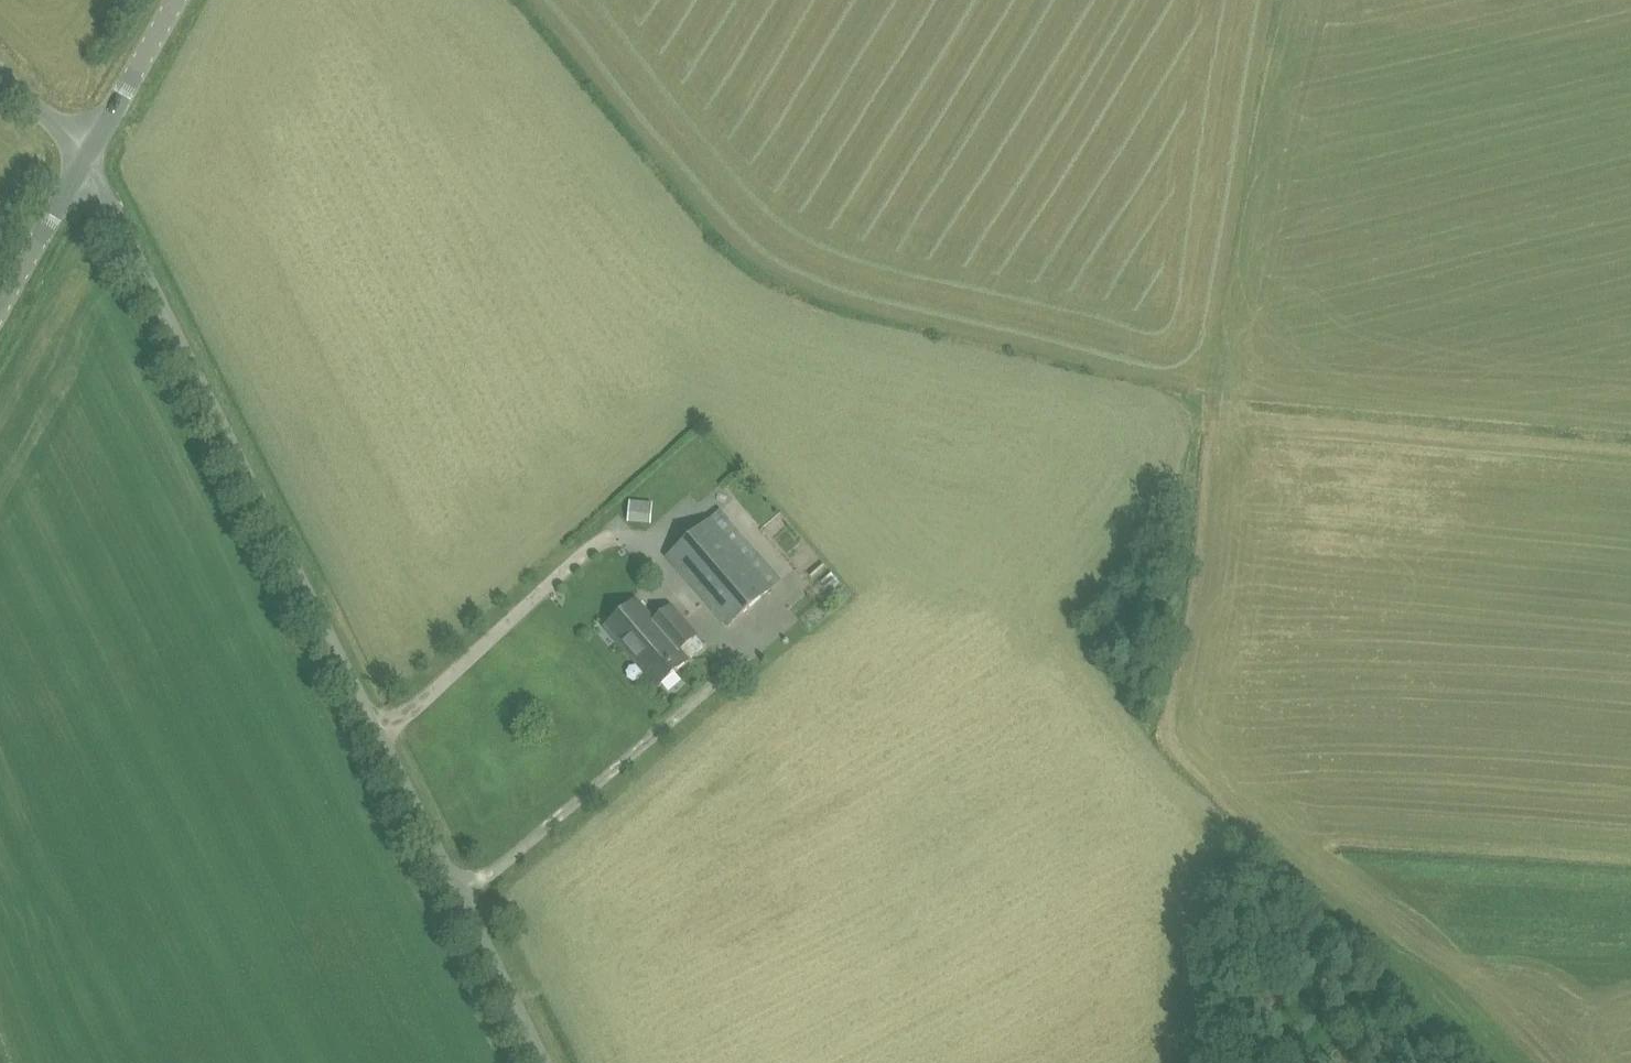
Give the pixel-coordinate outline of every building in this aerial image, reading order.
[(771,499),(759,505),(768,521),(779,515),(771,499)] [(651,524),(653,502),(630,500),(628,522),(651,524)] [(729,626),(771,590),(772,589),(712,519),(668,556),(729,626)] [(637,601),(607,627),(638,662),(655,648),(652,644),(665,634),(664,631),(680,618),(671,607),(655,621),(637,601)] [(655,648),(638,662),(659,687),(689,661),(680,651),(697,636),(680,618),(664,631),(665,634),(652,644),(655,648)]
